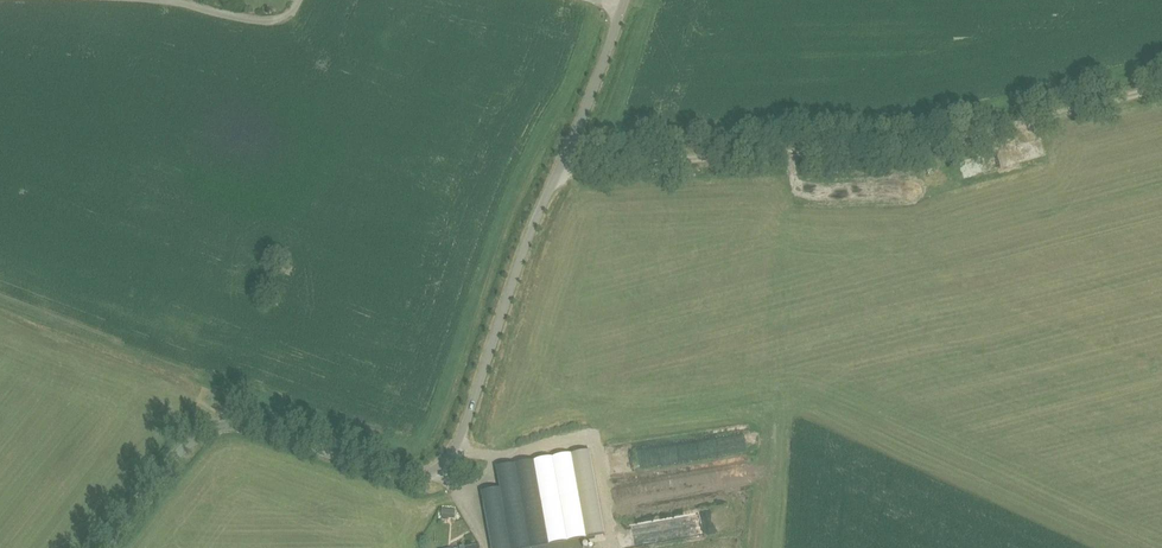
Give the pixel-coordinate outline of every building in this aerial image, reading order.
[(535,467),(497,473),(501,495),(482,498),(491,547),(583,547),(582,541),(605,537),(590,452),(534,462),(535,467)] [(715,471),(716,490),(727,489),(726,471),(715,471)]
